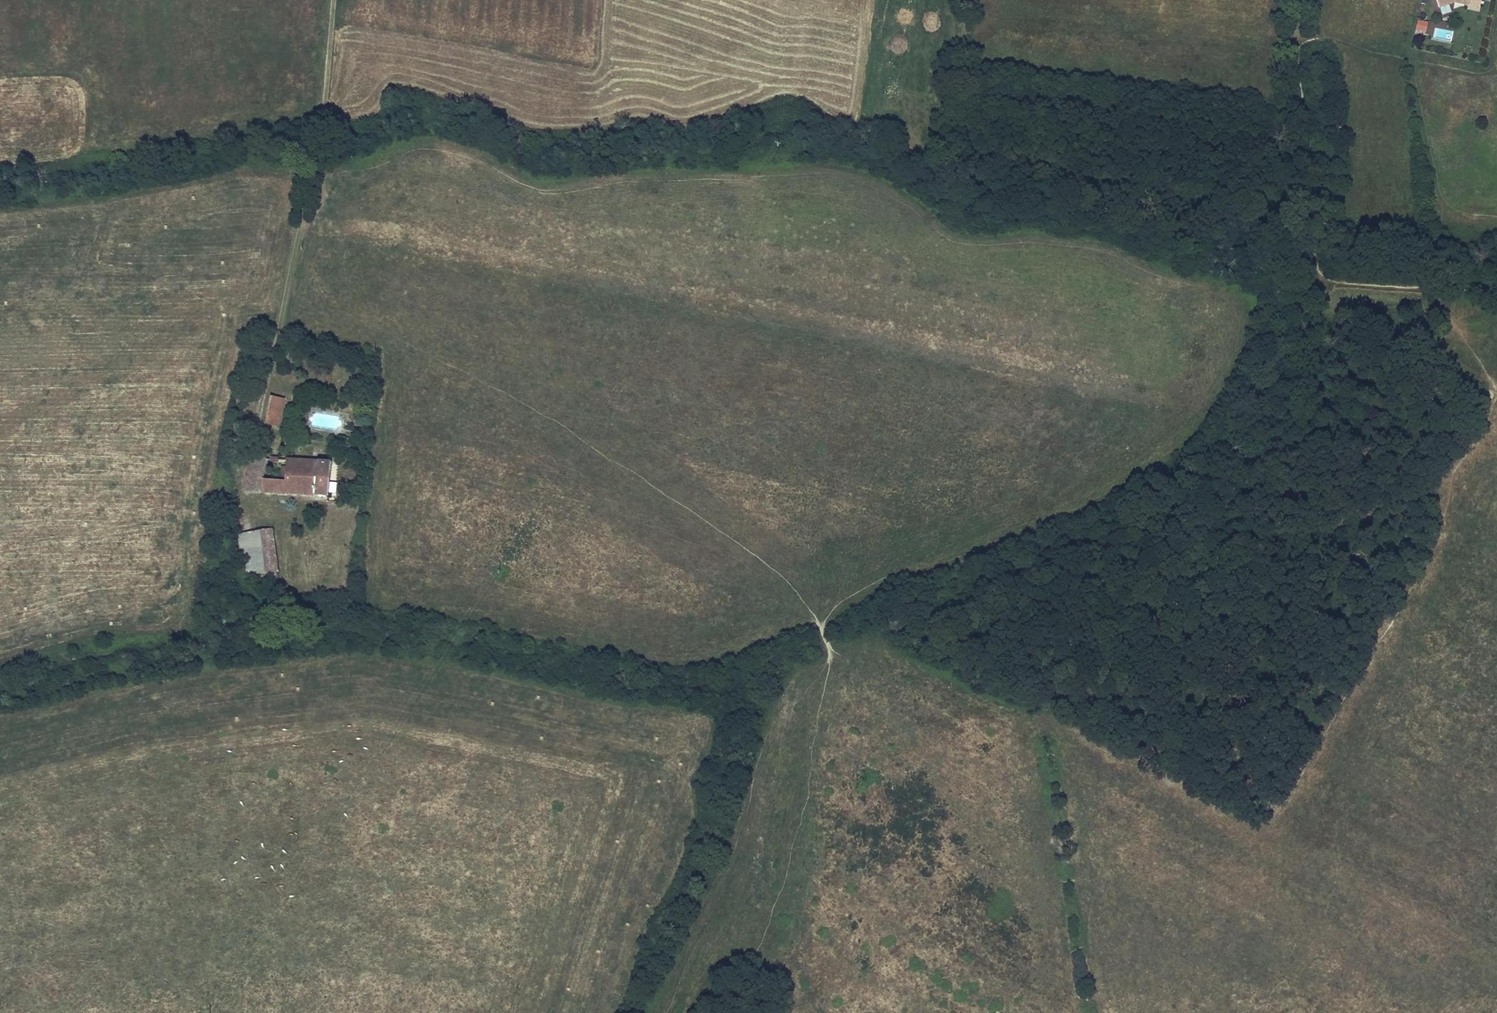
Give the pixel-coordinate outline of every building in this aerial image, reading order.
[(1441,14),(1451,11),(1449,6),(1455,4),(1468,6),(1467,8),(1479,11),(1479,8),(1481,0),(1437,0),(1441,14)] [(1425,33),(1427,22),(1418,20),(1416,32),(1425,33)] [(279,427),(284,399),(270,396),(264,424),(279,427)] [(363,437),(364,430),(356,429),(355,436),(363,437)] [(264,480),(266,459),(250,457),(246,491),(262,492),(264,480)] [(328,496),(331,463),(286,460),(286,467),(285,481),(281,481),(264,480),(262,492),(328,496)] [(278,578),(271,530),(246,533),(251,574),(252,581),(278,578)] [(251,574),(246,533),(239,534),(244,575),(251,574)]
